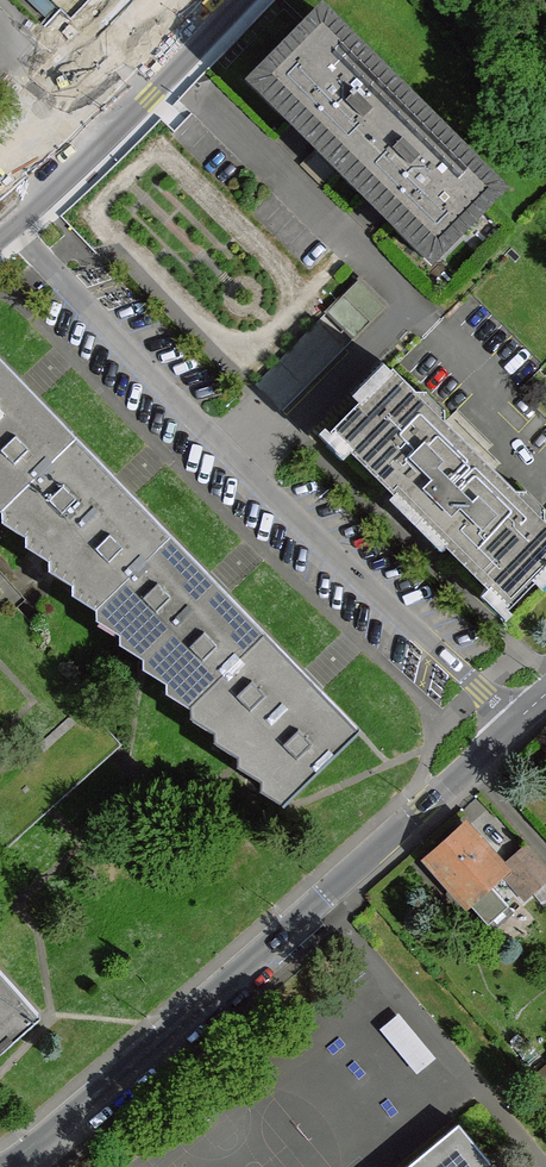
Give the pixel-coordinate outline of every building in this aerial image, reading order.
[(411,101),(323,13),(310,27),(261,77),(296,111),(349,164),(411,101)] [(500,188),(411,101),(349,164),(398,212),(438,251),(485,203),(500,188)] [(334,303),(326,311),(341,326),(353,338),(385,307),(357,280),(334,303)] [(0,358),(0,419),(30,389),(25,384),(0,358)] [(393,368),(331,431),(405,505),(408,502),(422,517),(482,457),(446,420),(445,410),(426,391),(416,391),(393,368)] [(0,419),(0,499),(7,506),(77,438),(41,400),(30,389),(0,419)] [(116,478),(77,438),(7,506),(55,554),(125,487),(116,478)] [(482,457),(422,517),(438,531),(434,534),(509,608),(545,571),(545,519),(545,518),(545,509),(526,490),(516,490),(482,457)] [(131,493),(125,487),(55,554),(102,603),(172,535),(131,493)] [(209,573),(172,535),(102,603),(149,652),(219,583),(209,573)] [(228,592),(219,583),(149,652),(196,700),(266,631),(228,592)] [(307,673),(266,631),(196,700),(244,748),(313,680),(307,673)] [(325,691),(313,680),(244,748),(290,798),(361,730),(325,691)] [(467,829),(431,861),(488,924),(508,906),(488,883),(502,869),(467,829)] [(505,864),(532,894),(545,882),(545,870),(526,847),(505,864)] [(0,970),(0,1052),(40,1016),(0,970)] [(529,1046),(520,1037),(514,1044),(522,1052),(529,1046)] [(534,1078),(545,1091),(545,1068),(534,1078)] [(406,1166),(494,1166),(457,1124),(406,1166)]
